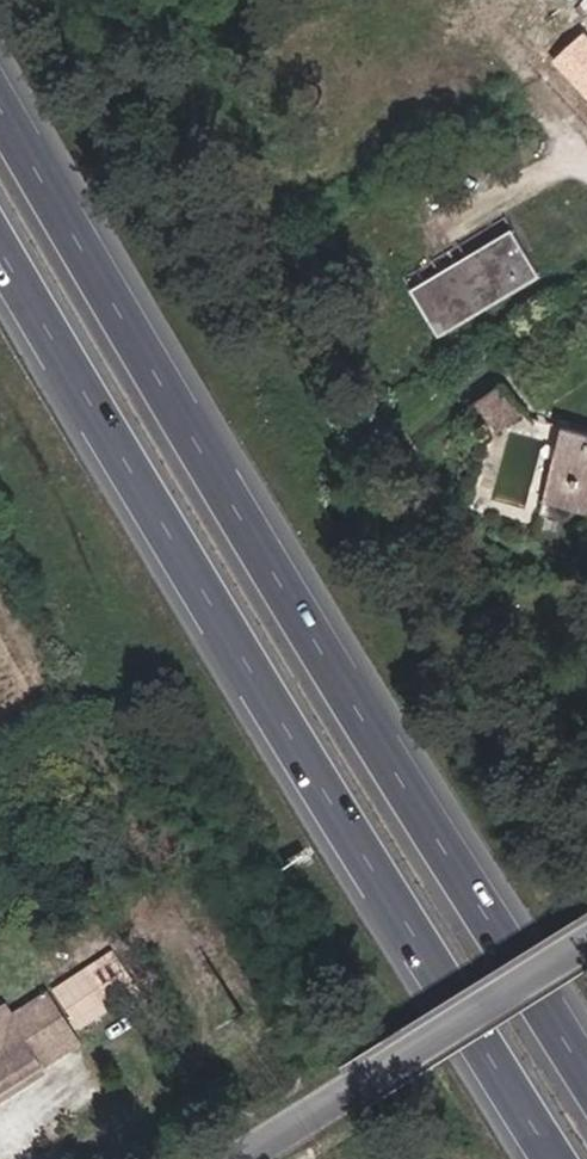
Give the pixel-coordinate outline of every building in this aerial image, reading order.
[(394,298),(420,343),(522,285),(496,239),(394,298)] [(475,400),(485,421),(511,408),(502,387),(475,400)] [(535,502),(586,516),(586,446),(554,436),(535,502)] [(0,1014),(0,1081),(44,1052),(13,1005),(0,1014)]
